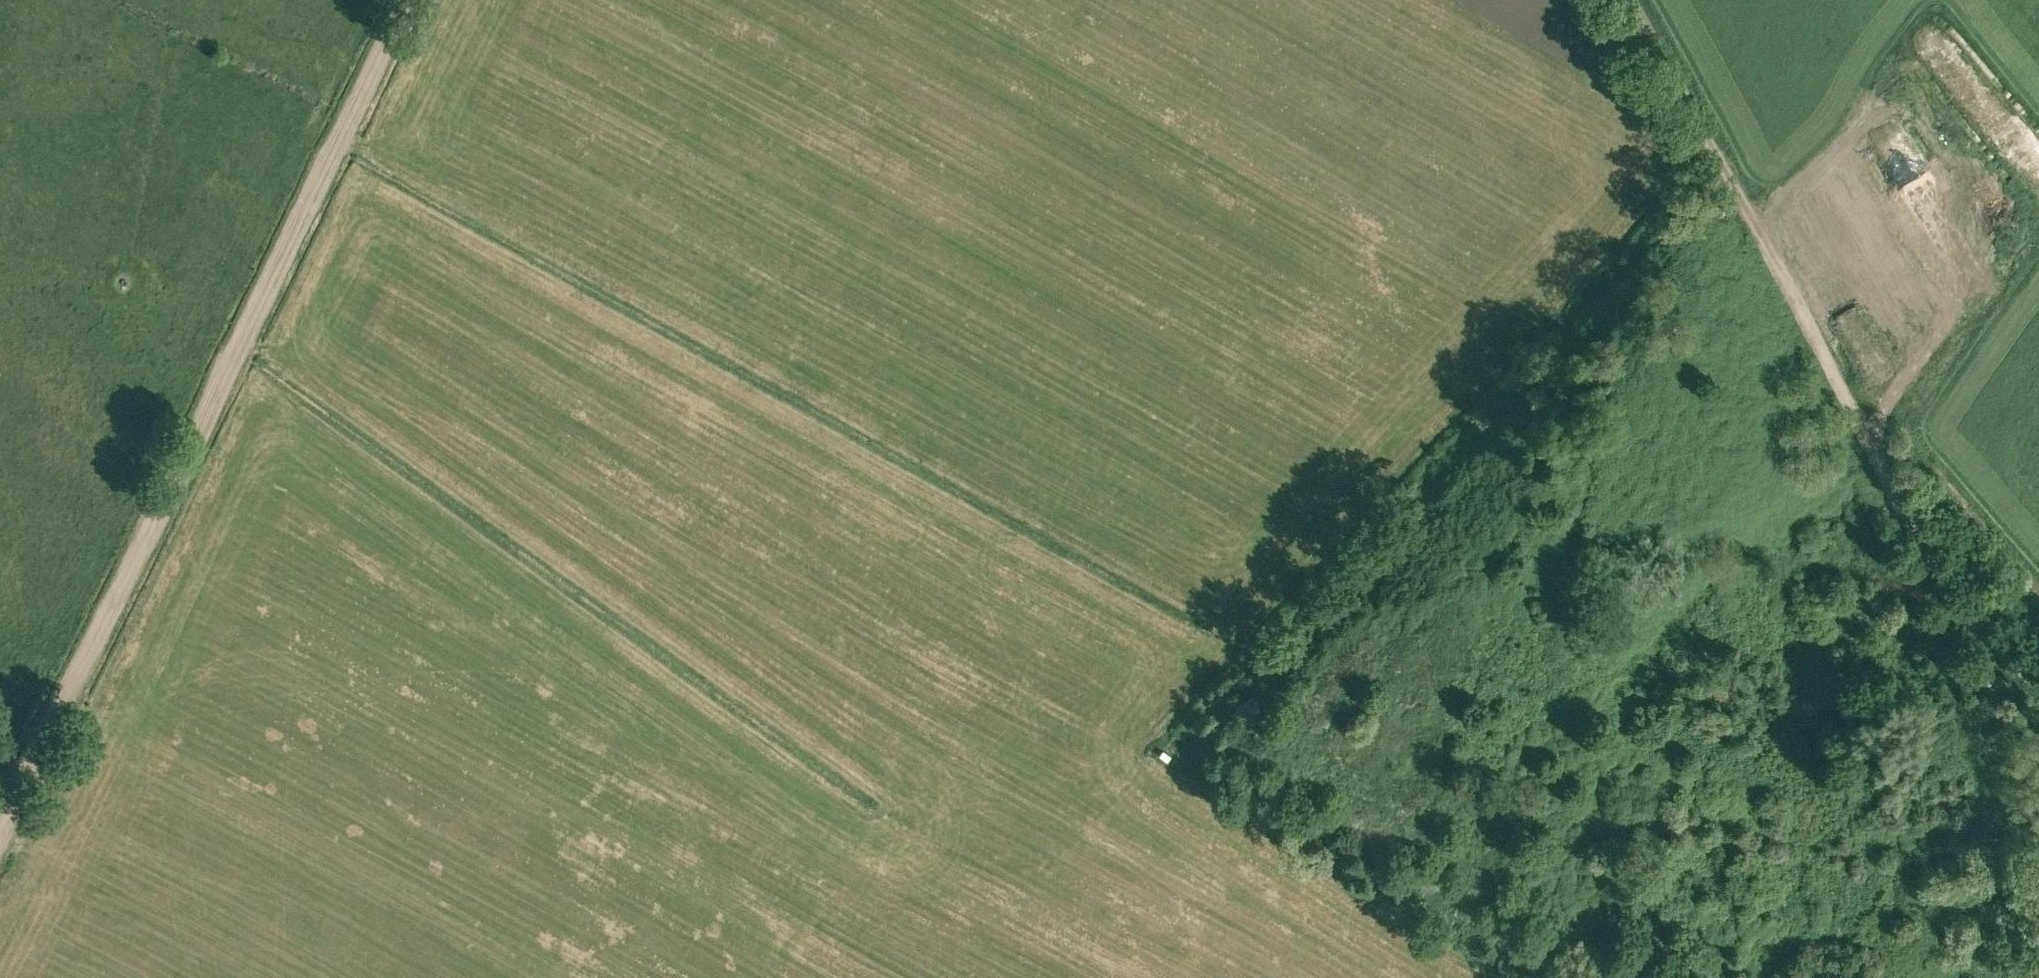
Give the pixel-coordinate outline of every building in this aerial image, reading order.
[(1936,45),(1917,56),(1929,76),(1948,64),(1936,45)]
